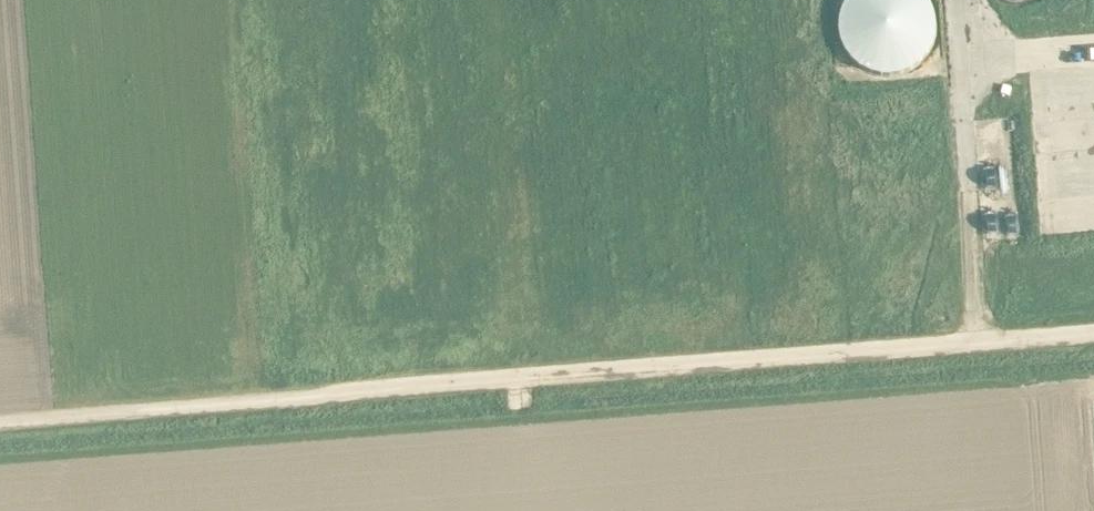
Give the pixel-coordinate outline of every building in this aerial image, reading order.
[(847,0),(843,7),(841,13),(839,20),(839,27),(839,33),(840,40),(843,46),(846,52),(850,58),(855,63),(861,68),(867,71),(874,73),(880,75),(888,75),(895,75),(902,73),(909,70),(915,66),(921,61),(926,55),(930,49),(933,44),(934,38),(935,32),(935,25),(935,18),(933,12),(931,6),(927,0),(847,0)]
